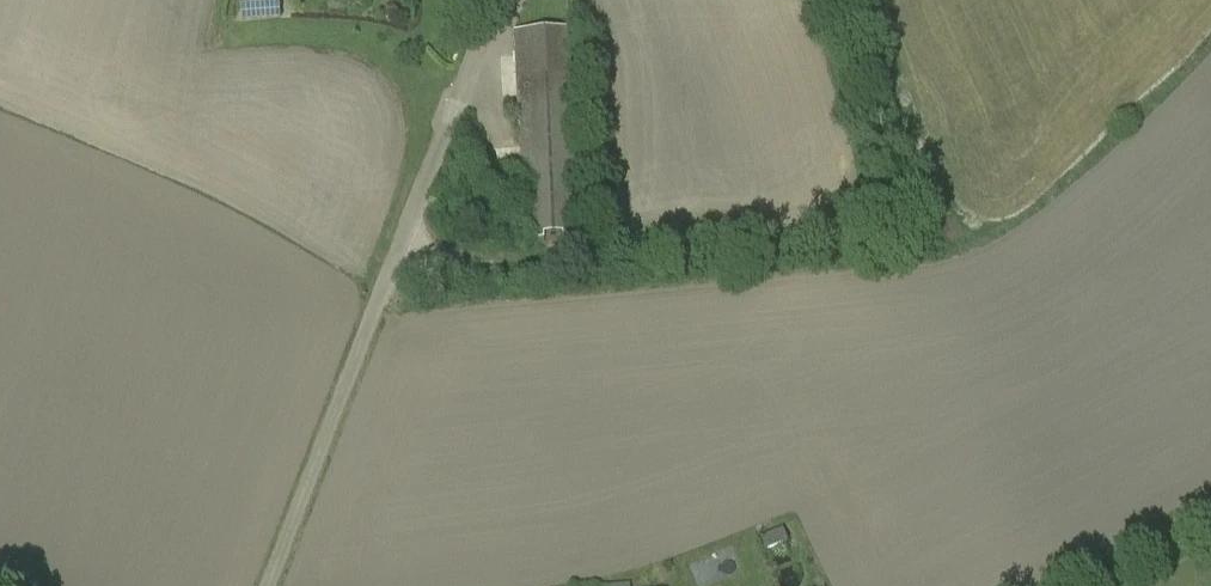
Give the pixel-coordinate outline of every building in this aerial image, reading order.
[(242,23),(273,21),(280,19),(278,0),(240,0),(242,23)] [(573,235),(583,235),(574,30),(513,33),(523,237),(533,237),(534,243),(544,242),(544,237),(562,236),(563,241),(574,241),(573,235)]
